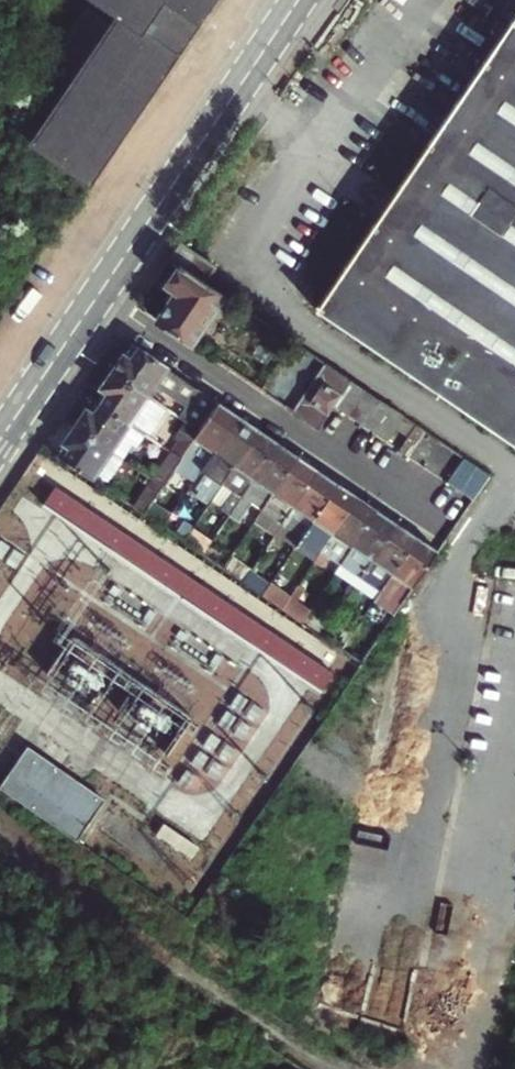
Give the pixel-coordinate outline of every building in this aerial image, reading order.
[(93,182),(217,0),(96,0),(58,58),(66,63),(37,107),(54,118),(35,145),(82,175),(74,189),(84,195),(93,182)] [(184,266),(210,283),(219,270),(186,247),(177,261),(184,266)] [(161,321),(196,345),(229,297),(210,283),(184,266),(173,283),(174,289),(180,293),(161,321)] [(144,348),(136,343),(128,355),(136,360),(144,348)] [(128,355),(117,372),(153,397),(166,380),(195,400),(203,388),(144,348),(136,360),(128,355)] [(329,364),(296,412),(321,429),(338,405),(345,395),(355,381),(329,364)] [(153,397),(117,372),(105,389),(107,390),(113,394),(106,404),(139,427),(144,421),(139,418),(153,397)] [(355,381),(345,395),(338,405),(352,415),(369,391),(362,387),(355,381)] [(107,390),(100,400),(106,404),(113,394),(107,390)] [(369,391),(352,415),(367,425),(383,401),(369,391)] [(93,410),(99,414),(106,404),(100,400),(93,410)] [(367,425),(379,433),(396,410),(383,401),(367,425)] [(222,402),(202,431),(198,438),(218,453),(244,417),(222,402)] [(139,427),(106,404),(99,414),(93,410),(91,409),(80,426),(127,459),(142,438),(147,442),(151,436),(139,427)] [(396,410),(379,433),(392,441),(408,417),(396,410)] [(244,417),(218,453),(211,463),(206,470),(191,491),(211,505),(226,483),(262,430),(244,417)] [(392,441),(403,449),(419,426),(408,417),(392,441)] [(127,459),(80,426),(68,442),(76,448),(68,459),(108,487),(127,459)] [(226,483),(245,497),(282,443),(262,430),(226,483)] [(415,457),(427,465),(443,441),(431,434),(415,457)] [(218,453),(198,438),(191,448),(206,459),(211,463),(218,453)] [(427,465),(432,469),(448,445),(443,441),(427,465)] [(60,454),(68,459),(76,448),(68,442),(60,454)] [(245,497),(265,510),(302,457),(282,443),(245,497)] [(174,452),(156,479),(165,485),(184,458),(174,452)] [(302,457),(265,510),(285,524),(322,470),(302,457)] [(200,467),(206,470),(211,463),(206,459),(200,467)] [(453,483),(462,489),(478,465),(469,459),(453,483)] [(462,489),(478,500),(494,476),(478,465),(462,489)] [(322,470),(285,524),(304,537),(341,484),(322,470)] [(146,513),(165,485),(156,479),(137,507),(146,513)] [(341,484),(304,537),(324,551),(361,497),(341,484)] [(361,497),(324,551),(344,564),(381,511),(361,497)] [(285,524),(265,510),(260,518),(279,532),(285,524)] [(381,511),(344,564),(364,578),(400,525),(381,511)] [(187,519),(176,512),(166,527),(186,541),(193,531),(200,522),(190,515),(187,519)] [(400,525),(364,578),(383,592),(420,538),(400,525)] [(193,531),(186,541),(205,554),(212,544),(193,531)] [(304,537),(299,545),(318,559),(324,551),(304,537)] [(420,538),(383,592),(405,606),(442,553),(420,538)] [(212,544),(205,554),(225,568),(232,558),(212,544)] [(232,558),(225,568),(245,582),(252,571),(232,558)] [(344,564),(338,572),(358,586),(364,578),(344,564)] [(271,585),(252,571),(245,582),(264,595),(271,585)] [(291,599),(271,585),(264,595),(284,609),(291,599)] [(311,612),(291,599),(284,609),(304,622),(311,612)] [(330,626),(311,612),(304,622),(323,636),(330,626)] [(330,626),(323,636),(343,650),(350,640),(330,626)] [(372,655),(350,640),(343,650),(362,662),(365,665),(372,655)] [(31,746),(4,786),(81,838),(108,799),(31,746)]
